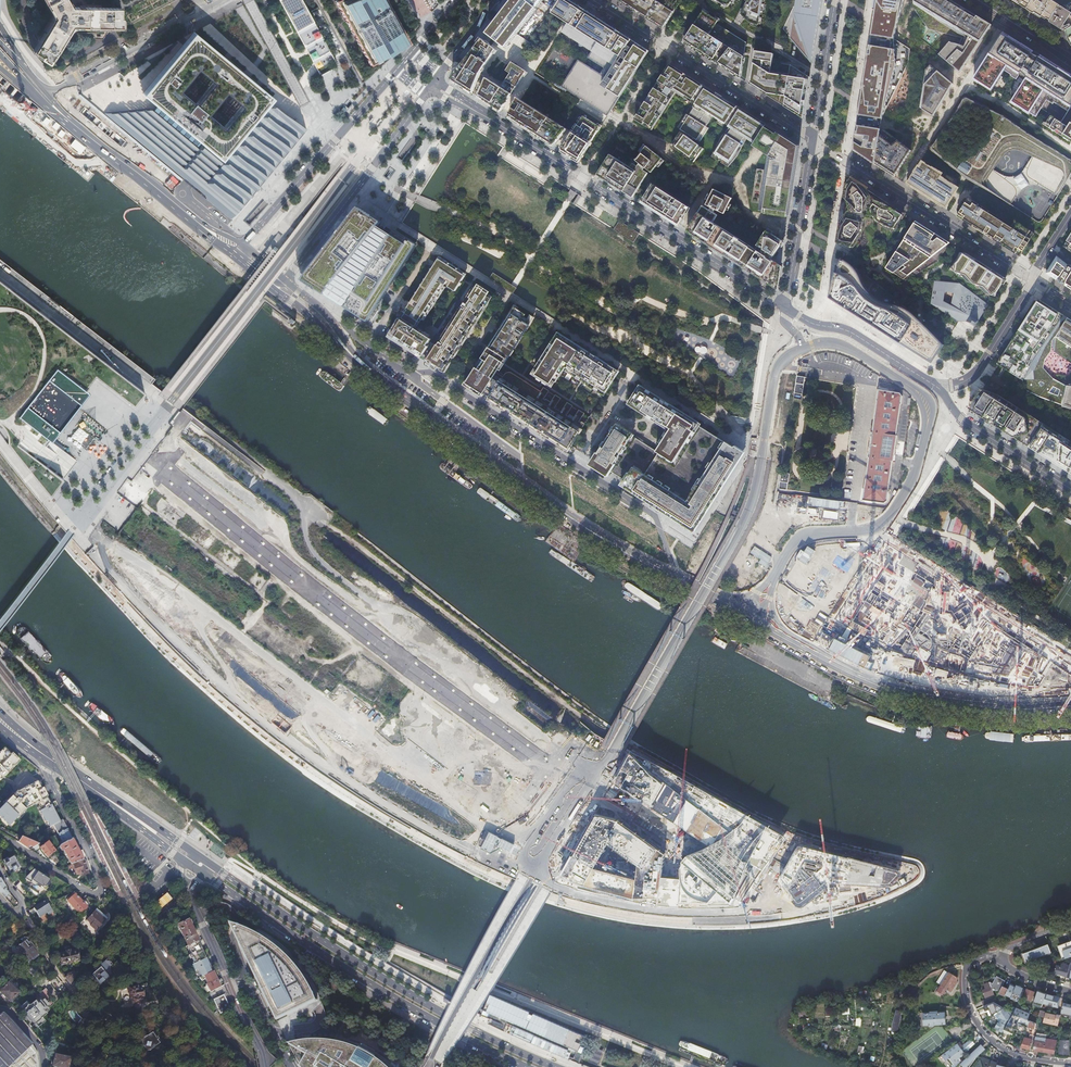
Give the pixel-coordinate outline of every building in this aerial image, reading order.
[(55,16),(40,41),(34,51),(41,56),(40,57),(49,63),(56,52),(72,25),(105,26),(122,26),(122,18),(120,17),(120,7),(116,7),(71,6),(67,0),(46,0),(55,16)] [(320,76),(338,66),(302,0),(278,0),(286,15),(296,32),(296,33),(305,49),(308,54),(313,62),(320,76)] [(359,82),(371,71),(406,40),(410,36),(420,24),(406,0),(314,0),(359,82)] [(506,48),(508,46),(517,34),(542,2),(544,0),(512,0),(509,4),(486,33),(506,48)] [(600,74),(578,60),(561,87),(567,91),(607,117),(628,84),(649,51),(578,6),(576,5),(569,0),(557,0),(552,9),(560,14),(558,17),(564,21),(565,22),(567,23),(561,32),(591,52),(588,58),(604,68),(600,74)] [(629,7),(663,29),(675,10),(681,0),(657,0),(657,1),(655,0),(617,0),(629,7)] [(741,14),(749,23),(759,26),(763,0),(748,0),(741,14)] [(791,39),(812,63),(816,40),(822,0),(797,0),(791,39)] [(910,49),(894,39),(903,5),(904,0),(877,0),(877,1),(871,35),(870,44),(864,84),(859,113),(859,116),(858,119),(857,126),(853,150),(856,153),(876,165),(895,177),(896,175),(911,150),(899,140),(885,130),(884,123),(884,120),(883,116),(909,63),(910,49)] [(913,8),(939,29),(969,36),(966,47),(960,45),(949,42),(939,55),(960,72),(992,25),(951,0),(914,0),(913,8)] [(1013,1),(1019,5),(1023,7),(1024,7),(1024,6),(1027,8),(1026,9),(1027,10),(1033,14),(1039,18),(1041,17),(1045,19),(1046,19),(1046,18),(1049,21),(1059,6),(1058,5),(1058,4),(1058,3),(1055,1),(1054,1),(1053,2),(1050,0),(1011,0),(1013,1)] [(1067,38),(1070,36),(1070,16),(1070,15),(1070,14),(1070,13),(1068,11),(1064,5),(1061,7),(1059,6),(1049,21),(1049,22),(1053,24),(1059,28),(1063,30),(1064,31),(1066,30),(1066,31),(1066,32),(1066,33),(1067,38)] [(962,38),(960,45),(966,47),(969,36),(939,29),(913,8),(928,29),(962,38)] [(728,71),(741,79),(746,42),(716,23),(718,21),(703,11),(685,40),(684,42),(728,71)] [(112,110),(103,112),(178,175),(179,173),(182,175),(181,177),(231,219),(305,129),(311,122),(297,111),(279,98),(192,28),(140,92),(157,106),(112,110)] [(1035,51),(1003,32),(974,78),(980,83),(979,84),(985,87),(986,86),(992,90),(1005,71),(1011,75),(1010,76),(1016,80),(1021,72),(1027,77),(1011,102),(1017,106),(1023,110),(1029,114),(1030,113),(1036,117),(1047,100),(1053,104),(1054,102),(1064,109),(1068,103),(1070,105),(1070,73),(1035,51)] [(458,71),(451,80),(477,96),(490,104),(501,111),(526,71),(512,62),(506,71),(509,73),(510,74),(506,80),(501,87),(481,74),(496,50),(482,39),(480,42),(458,71)] [(807,90),(809,77),(790,65),(789,76),(770,73),(774,54),(755,51),(750,85),(751,85),(800,116),(803,119),(807,90)] [(678,128),(681,129),(681,130),(687,134),(686,136),(681,132),(671,146),(694,162),(704,149),(701,147),(693,140),(694,138),(698,140),(700,142),(709,128),(707,127),(714,116),(726,124),(726,123),(727,123),(726,124),(731,127),(722,137),(712,156),(719,161),(721,158),(724,160),(722,163),(729,167),(737,156),(747,139),(754,143),(755,142),(766,125),(766,124),(742,109),(738,106),(737,107),(737,106),(709,88),(703,84),(703,85),(669,64),(657,84),(646,100),(634,119),(637,121),(652,130),(676,93),(692,102),(692,101),(692,102),(696,105),(689,115),(687,114),(678,128)] [(926,69),(920,108),(933,116),(953,83),(930,65),(926,69)] [(1048,211),(1070,175),(1070,160),(1065,156),(1035,136),(1004,115),(963,95),(929,149),(965,178),(976,185),(987,191),(993,194),(1040,224),(1044,218),(1045,217),(1048,211)] [(517,98),(509,116),(516,121),(522,124),(533,132),(554,145),(567,129),(517,98)] [(1070,142),(1070,122),(1068,127),(1059,121),(1060,120),(1049,113),(1042,124),(1070,142)] [(583,116),(562,150),(579,161),(600,127),(583,116)] [(763,211),(763,213),(787,217),(795,165),(798,146),(766,125),(756,142),(753,146),(770,157),(767,170),(757,169),(752,202),(762,203),(761,211),(763,211)] [(665,161),(647,146),(645,145),(639,151),(641,153),(636,160),(634,164),(631,168),(611,155),(598,175),(616,187),(633,198),(634,196),(649,173),(644,170),(646,168),(652,173),(657,166),(659,168),(665,161)] [(919,165),(908,183),(907,185),(937,204),(945,209),(946,207),(952,197),(958,188),(950,183),(941,177),(942,174),(923,162),(920,166),(919,165)] [(885,226),(894,229),(904,213),(876,196),(848,178),(844,204),(842,217),(840,232),(839,240),(851,248),(858,237),(861,231),(866,214),(885,226)] [(653,184),(642,201),(679,225),(690,208),(653,184)] [(776,253),(779,248),(783,241),(767,231),(755,249),(717,225),(713,223),(718,215),(714,213),(716,209),(724,214),(732,198),(714,189),(706,205),(712,208),(710,210),(703,206),(687,230),(686,232),(702,242),(721,254),(768,284),(777,290),(782,266),(772,260),(773,258),(776,253)] [(969,198),(957,216),(1019,256),(1034,233),(1033,232),(1015,221),(1012,225),(998,217),(997,218),(994,216),(995,215),(983,207),(981,208),(978,206),(979,205),(979,204),(969,198)] [(362,209),(359,207),(302,280),(324,294),(325,294),(346,308),(357,315),(368,322),(417,244),(398,232),(395,230),(391,235),(385,231),(378,227),(382,221),(372,215),(362,209)] [(891,233),(894,229),(885,226),(866,214),(861,231),(858,237),(851,248),(852,249),(855,251),(862,240),(862,232),(866,219),(891,233)] [(623,223),(620,221),(614,230),(617,231),(623,223)] [(948,244),(950,243),(939,236),(925,227),(916,221),(886,268),(894,273),(899,270),(908,276),(915,270),(932,257),(948,244)] [(640,234),(623,223),(617,231),(634,243),(640,234)] [(1066,241),(1063,246),(1070,253),(1070,244),(1066,241)] [(948,244),(932,257),(938,261),(949,244),(948,244)] [(962,250),(949,270),(954,272),(959,276),(964,278),(968,282),(973,283),(977,288),(982,289),(986,294),(994,296),(1006,278),(972,257),(962,250)] [(1067,265),(1057,256),(1046,273),(1056,280),(1058,278),(1060,276),(1067,265)] [(440,257),(392,332),(389,337),(408,349),(424,360),(431,364),(432,362),(437,365),(442,368),(441,370),(445,373),(491,300),(490,299),(491,298),(479,290),(477,292),(473,289),(464,303),(458,300),(454,306),(460,309),(442,337),(437,334),(433,340),(438,343),(437,346),(429,341),(432,336),(423,331),(427,325),(420,321),(421,318),(425,321),(446,287),(445,286),(444,285),(445,284),(456,291),(466,276),(467,274),(440,257)] [(848,262),(841,258),(840,261),(839,264),(838,266),(836,270),(835,274),(834,278),(833,282),(832,286),(831,290),(829,298),(860,318),(912,351),(922,357),(932,363),(944,345),(942,342),(938,338),(934,334),(927,327),(921,321),(915,315),(907,308),(901,303),(894,297),(887,291),(880,285),(873,280),(866,275),(860,270),(854,266),(848,262)] [(1067,265),(1060,276),(1058,278),(1059,279),(1059,280),(1060,281),(1060,282),(1062,282),(1063,282),(1064,282),(1065,283),(1067,278),(1070,272),(1070,266),(1067,265)] [(908,276),(899,270),(894,273),(903,279),(908,276)] [(915,270),(908,276),(911,278),(920,272),(915,270)] [(517,288),(514,286),(493,273),(489,279),(510,292),(513,294),(517,288)] [(51,496),(61,480),(77,458),(50,437),(86,389),(96,376),(135,404),(144,392),(0,280),(0,433),(8,445),(51,496)] [(935,281),(931,304),(958,321),(966,321),(975,327),(989,305),(962,286),(935,281)] [(1040,300),(1021,329),(1006,354),(999,365),(1022,380),(1023,389),(1039,397),(1062,405),(1063,403),(1070,406),(1070,387),(1065,386),(1066,385),(1054,379),(1046,374),(1043,368),(1044,359),(1048,353),(1049,343),(1052,338),(1055,337),(1070,347),(1070,320),(1040,300)] [(520,342),(518,341),(519,340),(521,341),(524,336),(522,335),(528,325),(530,326),(535,317),(531,315),(528,319),(525,317),(527,315),(518,309),(519,307),(515,305),(501,327),(489,346),(490,347),(485,354),(482,358),(481,358),(476,367),(477,367),(468,380),(468,381),(467,380),(464,385),(479,394),(483,397),(486,392),(491,395),(488,400),(494,404),(498,406),(505,411),(509,406),(514,410),(511,415),(516,418),(519,420),(526,424),(542,434),(553,442),(557,444),(564,448),(569,451),(571,449),(570,449),(590,416),(585,423),(582,421),(581,422),(580,421),(585,413),(579,409),(575,417),(570,414),(569,414),(568,414),(574,406),(568,402),(563,409),(558,406),(558,407),(557,406),(562,398),(556,394),(551,402),(546,399),(545,399),(550,391),(544,387),(541,391),(512,373),(511,372),(508,372),(507,373),(505,374),(503,377),(498,373),(504,363),(502,362),(503,361),(505,362),(509,355),(511,356),(514,351),(513,349),(515,347),(516,348),(520,342)] [(617,372),(602,395),(604,396),(619,373),(620,372),(559,332),(554,339),(557,341),(560,336),(603,363),(617,372)] [(560,336),(557,341),(534,375),(551,386),(562,369),(602,395),(617,372),(603,363),(574,345),(560,336)] [(797,375),(795,393),(803,394),(805,376),(797,375)] [(612,431),(605,442),(604,441),(601,446),(602,446),(598,453),(597,452),(589,464),(608,476),(611,472),(624,479),(621,484),(683,524),(695,531),(745,452),(741,449),(735,445),(734,447),(725,441),(725,442),(698,425),(698,424),(699,422),(640,385),(628,404),(667,429),(659,442),(661,444),(657,451),(632,436),(634,433),(617,423),(615,427),(613,426),(611,431),(612,431)] [(876,401),(872,432),(871,432),(870,437),(871,437),(869,452),(868,452),(867,457),(868,457),(864,488),(863,488),(862,500),(884,503),(888,501),(889,492),(888,491),(892,461),(893,461),(897,436),(896,435),(900,405),(901,405),(902,396),(899,393),(878,389),(876,401)] [(971,407),(983,390),(998,396),(1031,417),(1040,427),(1042,426),(1070,444),(1070,441),(998,395),(983,389),(981,389),(969,408),(976,413),(988,421),(1001,429),(1011,435),(1026,445),(1046,457),(1070,473),(1070,471),(971,407)] [(1070,471),(1070,444),(1042,426),(1040,427),(1031,417),(998,396),(983,390),(971,407),(1070,471)] [(781,406),(779,426),(788,427),(789,407),(781,406)] [(513,466),(517,462),(509,455),(506,460),(513,466)] [(782,472),(779,488),(787,489),(790,473),(782,472)] [(1066,505),(1062,511),(1070,517),(1070,508),(1066,505)] [(566,531),(562,538),(565,541),(570,534),(566,531)] [(552,537),(549,541),(559,548),(562,544),(552,537)] [(565,547),(562,550),(574,558),(581,548),(575,544),(571,551),(565,547)] [(802,550),(778,582),(797,597),(777,600),(780,616),(800,631),(823,626),(822,622),(817,623),(816,615),(813,619),(811,617),(809,607),(819,605),(818,596),(828,594),(825,598),(833,604),(848,601),(846,600),(855,588),(853,578),(845,580),(843,570),(849,569),(855,561),(837,548),(838,553),(837,553),(835,544),(802,550)] [(756,582),(768,565),(761,560),(749,578),(756,582)] [(1063,644),(1067,638),(1070,641),(1070,636),(1065,632),(1063,636),(1059,641),(1059,642),(1061,643),(1063,644)] [(1063,644),(1070,650),(1070,641),(1067,638),(1063,644)] [(419,715),(424,708),(414,701),(409,708),(419,715)] [(519,782),(463,739),(449,756),(462,765),(458,771),(503,805),(516,788),(515,787),(519,782)] [(508,760),(512,755),(497,743),(490,750),(502,760),(505,757),(508,760)] [(0,753),(0,780),(18,762),(4,748),(0,753)] [(688,854),(682,860),(680,878),(662,876),(665,853),(620,820),(596,814),(561,875),(580,884),(613,896),(646,903),(686,907),(740,906),(745,899),(755,902),(760,893),(755,891),(786,838),(747,815),(741,824),(731,832),(708,814),(665,782),(664,783),(649,772),(631,752),(615,781),(709,846),(688,854)] [(37,781),(17,791),(0,809),(0,817),(9,826),(26,808),(38,803),(50,827),(53,825),(57,834),(66,829),(61,820),(60,822),(54,810),(59,808),(53,796),(48,798),(43,788),(37,781)] [(72,839),(75,837),(74,835),(70,827),(66,829),(57,834),(60,841),(57,842),(59,846),(72,839)] [(38,845),(20,837),(18,841),(19,842),(27,847),(27,848),(29,845),(33,848),(38,845)] [(78,862),(87,858),(82,849),(79,851),(72,839),(59,846),(58,847),(60,851),(62,850),(70,864),(72,864),(78,862)] [(46,843),(45,841),(42,843),(38,845),(46,857),(54,851),(47,843),(46,843)] [(780,879),(780,880),(782,888),(794,907),(802,909),(813,904),(832,886),(842,885),(891,886),(900,878),(901,872),(798,847),(780,879)] [(6,858),(2,860),(8,870),(11,868),(15,874),(19,869),(18,867),(19,866),(12,856),(7,860),(6,858)] [(26,857),(22,859),(26,865),(32,861),(26,857)] [(92,872),(87,858),(78,862),(72,864),(76,875),(80,873),(81,876),(92,872)] [(34,869),(25,878),(31,882),(33,880),(42,887),(46,887),(51,880),(34,869)] [(0,879),(0,892),(1,893),(3,891),(7,895),(10,893),(9,892),(7,889),(4,884),(0,879)] [(66,895),(63,888),(55,891),(58,898),(66,895)] [(67,899),(74,907),(82,900),(76,894),(70,899),(69,898),(67,899)] [(45,900),(33,908),(34,910),(40,917),(43,915),(42,914),(47,911),(49,914),(53,911),(45,900)] [(82,900),(74,907),(80,914),(82,912),(81,911),(87,906),(83,902),(82,900)] [(96,910),(88,918),(92,923),(91,924),(96,930),(106,920),(96,910)] [(178,924),(188,945),(198,940),(189,919),(178,924)] [(238,923),(231,921),(234,928),(241,943),(268,999),(277,1019),(318,999),(315,993),(312,985),(309,980),(306,976),(305,974),(304,973),(300,968),(295,961),(288,953),(277,944),(271,939),(266,936),(265,936),(262,934),(259,932),(257,931),(256,930),(248,927),(243,924),(242,924),(238,923)] [(202,948),(198,940),(188,945),(191,953),(189,954),(191,958),(193,956),(196,963),(206,957),(202,948)] [(1057,946),(1062,959),(1063,958),(1059,947),(1063,946),(1064,945),(1063,944),(1070,941),(1057,946)] [(32,966),(40,959),(38,956),(39,956),(31,947),(29,948),(24,942),(17,949),(32,966)] [(1059,947),(1063,958),(1062,959),(1070,956),(1070,943),(1064,945),(1063,946),(1059,947)] [(1025,962),(1051,952),(1048,944),(1021,954),(1023,959),(1024,959),(1025,962)] [(65,952),(60,953),(62,964),(80,960),(77,949),(72,950),(70,949),(66,950),(65,952)] [(100,969),(98,968),(96,969),(97,971),(93,975),(99,981),(102,979),(103,980),(105,979),(111,978),(114,975),(112,974),(111,970),(109,968),(112,966),(111,964),(111,963),(109,961),(107,961),(107,960),(103,963),(104,966),(102,967),(100,969)] [(207,974),(213,970),(210,963),(204,965),(206,969),(205,970),(207,974)] [(1060,966),(1056,965),(1053,973),(1056,974),(1065,976),(1066,976),(1067,976),(1069,969),(1069,966),(1064,964),(1061,963),(1060,966)] [(37,971),(32,966),(28,970),(32,975),(37,971)] [(72,971),(66,977),(71,985),(77,975),(74,970),(72,971)] [(207,974),(204,975),(206,978),(204,979),(206,983),(217,979),(213,970),(207,974)] [(944,970),(936,983),(941,986),(949,973),(944,970)] [(955,977),(949,973),(941,986),(937,993),(941,996),(943,993),(945,995),(946,993),(944,992),(946,989),(951,992),(956,983),(957,978),(956,977),(955,977)] [(981,1001),(983,1006),(993,1002),(995,998),(997,994),(1000,990),(1005,981),(996,976),(994,979),(995,979),(994,982),(994,983),(994,984),(993,985),(993,984),(992,984),(989,982),(983,985),(985,989),(982,991),(985,1000),(981,1001)] [(0,990),(0,991),(9,1002),(18,994),(8,983),(0,990)] [(138,987),(129,988),(130,998),(132,998),(133,1004),(142,1003),(141,997),(143,997),(142,989),(138,990),(138,987)] [(1016,999),(1020,992),(1008,987),(1005,994),(1016,999)] [(1031,1001),(1034,992),(1026,989),(1022,998),(1031,1001)] [(1058,1007),(1060,997),(1053,995),(1045,993),(1043,1003),(1041,1009),(1044,1010),(1045,1007),(1044,1007),(1045,1004),(1049,1004),(1048,1006),(1055,1008),(1056,1007),(1058,1007)] [(225,995),(215,999),(220,1009),(230,1005),(225,995)] [(1070,1000),(1064,998),(1061,1012),(1066,1013),(1068,1014),(1070,1014),(1070,1000)] [(26,1002),(20,1007),(25,1013),(24,1014),(26,1015),(25,1016),(29,1021),(30,1020),(31,1021),(32,1021),(38,1028),(45,1021),(42,1018),(47,1014),(46,1012),(49,1010),(47,1008),(50,1006),(44,999),(42,1001),(40,999),(36,1001),(36,1000),(29,1005),(26,1002)] [(1014,1011),(1013,1014),(1020,1016),(1028,1020),(1030,1014),(1031,1010),(1026,1008),(1026,1009),(1022,1007),(1023,1006),(1017,1004),(1014,1011)] [(994,1011),(992,1006),(981,1011),(983,1016),(994,1011)] [(1010,1012),(1003,1008),(997,1012),(997,1013),(1000,1017),(1003,1019),(1001,1022),(999,1021),(995,1028),(1002,1032),(1006,1026),(1013,1015),(1013,1014),(1010,1012)] [(75,1009),(69,1012),(73,1018),(79,1023),(77,1026),(83,1030),(89,1022),(83,1018),(79,1014),(75,1009)] [(1030,1014),(1028,1020),(1030,1020),(1036,1023),(1037,1022),(1040,1011),(1037,1009),(1036,1013),(1037,1013),(1036,1016),(1030,1014)] [(900,1012),(895,1011),(894,1012),(893,1016),(892,1021),(891,1026),(890,1031),(896,1032),(900,1012)] [(924,1025),(932,1024),(945,1023),(944,1013),(939,1013),(939,1011),(928,1012),(928,1014),(923,1014),(924,1025)] [(932,1025),(932,1024),(924,1025),(923,1014),(928,1014),(928,1012),(920,1012),(921,1026),(932,1025)] [(40,1062),(38,1053),(32,1044),(14,1022),(7,1015),(0,1013),(0,1066),(40,1066),(40,1062)] [(1020,1016),(1013,1014),(1013,1015),(1006,1026),(1007,1027),(1009,1028),(1011,1028),(1014,1030),(1015,1027),(1020,1016)] [(1044,1022),(1058,1025),(1060,1016),(1049,1014),(1049,1015),(1046,1014),(1045,1014),(1045,1015),(1043,1021),(1043,1022),(1044,1022)] [(1028,1020),(1020,1016),(1015,1027),(1021,1029),(1020,1030),(1025,1033),(1027,1026),(1030,1020),(1028,1020)] [(1036,1023),(1030,1020),(1027,1026),(1035,1029),(1036,1023)] [(142,1038),(136,1042),(143,1053),(149,1049),(149,1050),(154,1047),(154,1046),(160,1043),(153,1032),(147,1035),(142,1038)] [(1032,1040),(1024,1037),(1020,1047),(1030,1049),(1032,1040)] [(1043,1051),(1046,1038),(1035,1037),(1033,1050),(1043,1051)] [(384,1062),(380,1059),(375,1055),(372,1053),(368,1051),(362,1048),(352,1044),(342,1041),(335,1040),(330,1039),(326,1039),(325,1039),(320,1039),(320,1038),(319,1038),(318,1038),(315,1038),(309,1039),(303,1039),(302,1040),(300,1040),(299,1040),(297,1041),(289,1042),(293,1052),(299,1061),(303,1066),(390,1066),(384,1062)] [(1056,1040),(1046,1038),(1043,1051),(1054,1053),(1056,1040)] [(962,1046),(959,1042),(943,1053),(945,1056),(947,1059),(949,1058),(954,1063),(975,1044),(970,1039),(962,1046)] [(1067,1054),(1068,1040),(1060,1040),(1059,1054),(1067,1054)] [(975,1050),(962,1062),(965,1065),(963,1066),(969,1066),(977,1056),(976,1055),(978,1053),(975,1050)] [(75,1061),(69,1059),(69,1058),(56,1054),(53,1063),(61,1065),(60,1066),(72,1066),(75,1061)] [(997,1060),(992,1059),(992,1061),(983,1059),(981,1058),(974,1066),(996,1066),(997,1060)]
